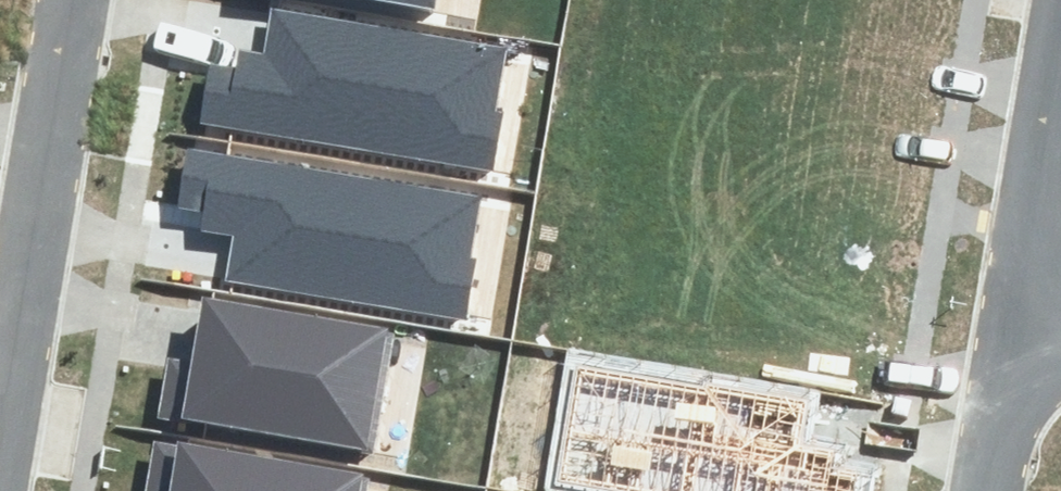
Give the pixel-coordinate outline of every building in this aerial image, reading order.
[(434,19),(437,0),(330,0),(434,19)] [(249,66),(211,60),(199,126),(499,178),(521,52),(285,11),(278,49),(253,45),(249,66)] [(184,142),(173,208),(211,215),(207,236),(232,240),(226,279),(462,320),(484,194),(184,142)] [(176,341),(160,424),(373,464),(399,324),(212,289),(201,346),(176,341)] [(860,478),(822,471),(826,450),(800,446),(807,408),(571,366),(549,490),(858,490),(860,478)] [(152,431),(140,490),(361,490),(364,471),(152,431)]
